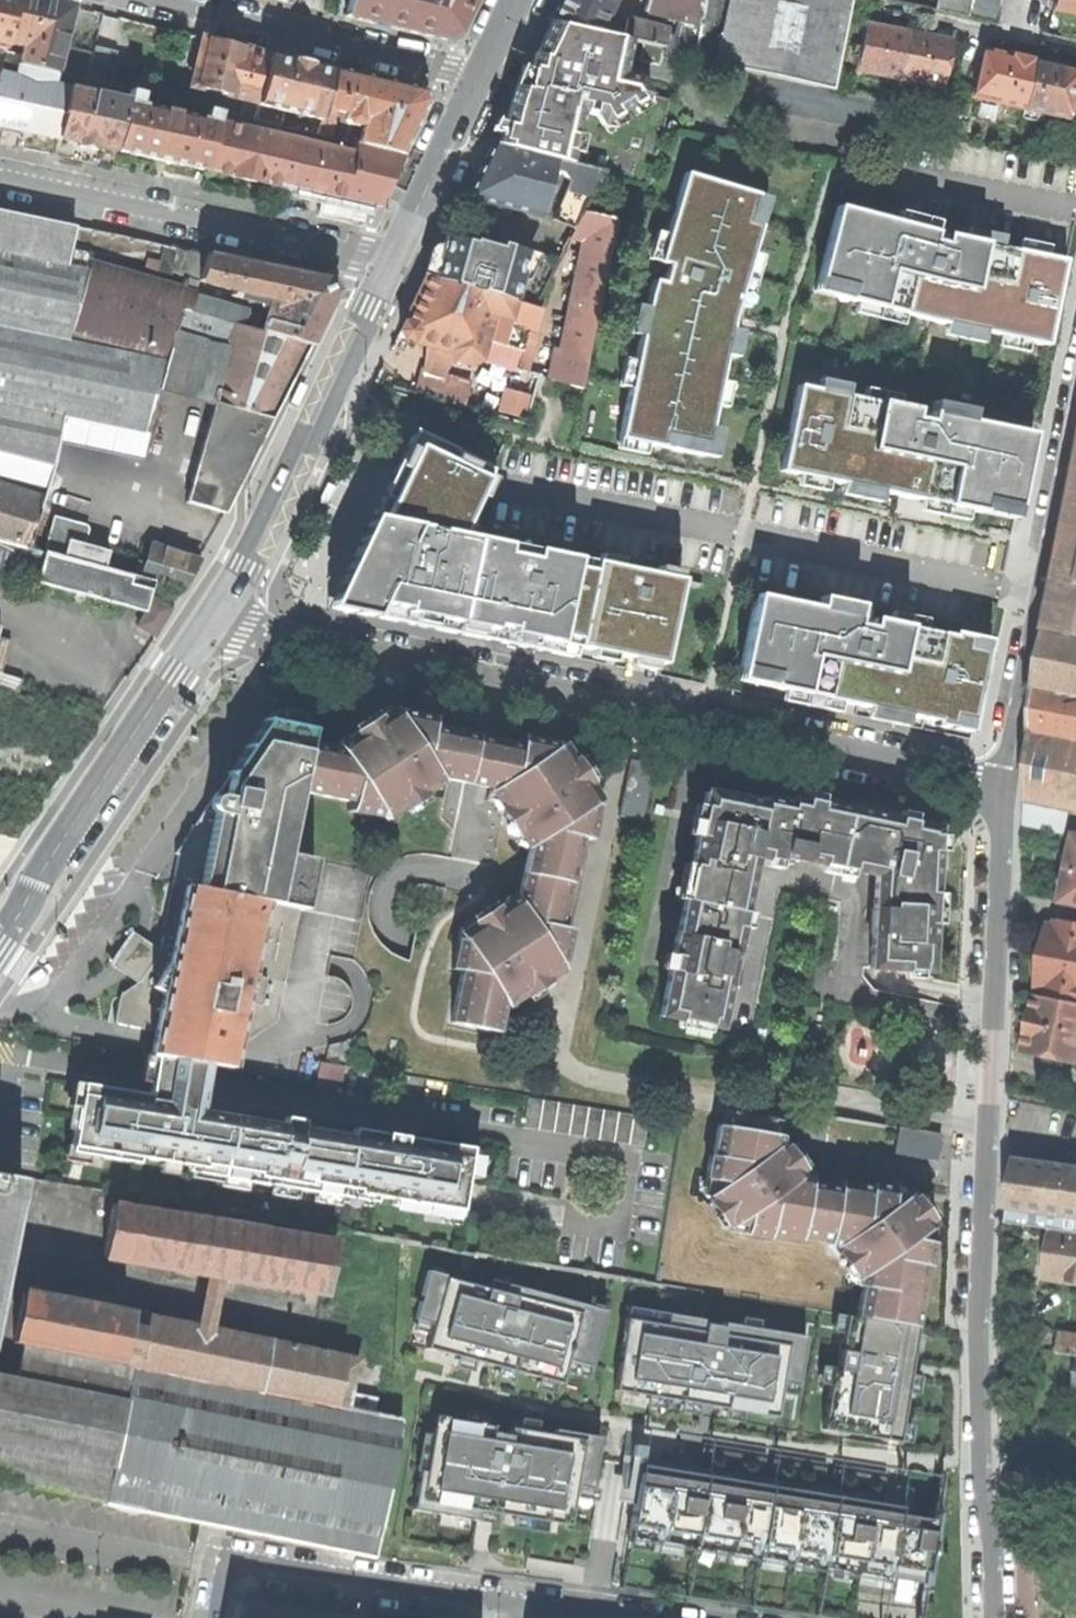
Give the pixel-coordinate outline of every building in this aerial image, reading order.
[(9,41),(20,0),(0,0),(0,47),(7,48),(9,41)] [(57,73),(64,46),(75,6),(50,0),(20,0),(9,41),(25,46),(21,64),(22,64),(56,72),(57,73)] [(346,15),(413,31),(445,38),(459,33),(474,0),(350,0),(346,15)] [(598,33),(606,17),(613,0),(562,0),(552,23),(598,33)] [(701,25),(705,0),(647,0),(644,12),(678,20),(701,25)] [(715,65),(729,0),(705,0),(701,25),(695,62),(715,65)] [(715,65),(764,76),(833,90),(852,0),(729,0),(715,65)] [(969,16),(972,0),(942,0),(940,10),(969,16)] [(969,16),(997,22),(1001,0),(972,0),(969,16)] [(1054,8),(1075,12),(1075,0),(1056,0),(1054,8)] [(606,17),(598,33),(622,39),(626,24),(606,17)] [(662,55),(695,62),(701,25),(678,20),(673,38),(666,36),(663,49),(662,55)] [(645,44),(663,49),(666,36),(668,31),(626,21),(626,24),(622,39),(632,41),(645,44)] [(504,121),(498,145),(556,160),(605,172),(602,177),(645,187),(662,142),(670,136),(663,126),(670,99),(652,96),(640,77),(625,74),(632,41),(622,39),(598,33),(552,23),(531,65),(525,89),(520,87),(504,121)] [(900,78),(909,32),(884,27),(867,24),(858,69),(900,78)] [(900,78),(944,86),(953,41),(929,36),(909,32),(900,78)] [(259,101),(271,53),(235,44),(204,37),(191,85),(259,101)] [(662,55),(663,49),(645,44),(641,61),(660,66),(662,55)] [(93,54),(64,46),(57,73),(87,79),(93,54)] [(87,79),(107,84),(113,62),(116,51),(95,46),(93,54),(87,79)] [(1025,107),(1036,58),(1012,53),(1012,54),(1000,52),(985,49),(976,92),(975,96),(1025,107)] [(324,108),(334,68),(307,61),(271,53),(259,101),(258,103),(285,110),(321,119),(324,108)] [(1038,120),(1040,111),(1070,117),(1075,88),(1075,66),(1058,63),(1036,58),(1025,107),(1023,117),(1038,120)] [(127,66),(113,62),(107,84),(121,87),(127,66)] [(0,80),(0,124),(28,130),(58,136),(69,85),(53,82),(56,72),(22,64),(19,74),(2,70),(0,80)] [(362,119),(365,119),(360,143),(402,153),(427,101),(422,89),(377,78),(334,68),(324,108),(337,111),(346,114),(345,120),(347,124),(357,126),(361,124),(362,119)] [(129,99),(69,85),(58,136),(80,142),(80,145),(86,147),(96,149),(96,145),(118,150),(128,101),(129,99)] [(128,101),(140,104),(143,92),(131,90),(129,99),(128,101)] [(128,101),(118,150),(162,160),(209,171),(220,122),(207,119),(140,104),(128,101)] [(285,110),(258,103),(255,119),(281,125),(285,110)] [(207,119),(220,122),(223,111),(210,108),(207,119)] [(337,111),(324,108),(321,119),(317,133),(331,136),(337,111)] [(402,153),(360,143),(356,142),(353,153),(220,122),(209,171),(247,179),(335,199),(376,208),(395,167),(402,153)] [(478,175),(467,198),(542,217),(553,172),(556,160),(498,145),(493,144),(478,175)] [(556,219),(576,228),(583,213),(602,177),(605,172),(556,160),(553,172),(564,175),(573,182),(556,219)] [(650,295),(621,437),(706,455),(735,318),(770,197),(686,172),(660,261),(669,264),(664,282),(654,279),(650,295)] [(901,221),(839,206),(816,289),(883,306),(1051,344),(1068,258),(986,242),(948,233),(946,242),(940,241),(934,239),(936,230),(901,221)] [(67,265),(76,226),(0,211),(0,403),(49,413),(88,270),(72,266),(67,265)] [(550,379),(583,389),(616,220),(583,213),(576,228),(587,230),(563,352),(556,350),(550,379)] [(438,266),(434,279),(497,297),(514,301),(535,307),(559,260),(500,243),(499,248),(471,239),(470,243),(448,236),(438,266)] [(170,282),(172,274),(178,247),(164,244),(157,278),(170,282)] [(183,276),(200,281),(200,280),(208,253),(178,247),(172,274),(183,276)] [(76,252),(72,266),(88,270),(91,260),(92,255),(76,252)] [(234,288),(233,295),(239,297),(240,290),(273,300),(263,331),(311,346),(337,291),(333,280),(267,266),(208,253),(200,280),(234,288)] [(88,270),(49,413),(71,418),(77,419),(120,268),(91,260),(88,270)] [(77,419),(148,435),(178,334),(231,348),(187,501),(226,513),(274,418),(311,346),(263,331),(245,326),(192,309),(195,296),(197,290),(181,285),(170,282),(157,278),(120,268),(77,419)] [(197,290),(200,281),(183,276),(181,285),(197,290)] [(423,288),(398,338),(451,352),(454,360),(471,365),(481,359),(493,313),(497,297),(434,279),(428,277),(423,288)] [(250,311),(195,296),(192,309),(245,326),(250,311)] [(514,301),(497,297),(493,313),(509,318),(514,301)] [(535,307),(514,301),(509,318),(538,326),(543,309),(535,307)] [(294,404),(298,406),(309,385),(301,381),(293,396),(290,402),(294,404)] [(880,401),(799,385),(781,470),(908,496),(948,504),(1016,518),(1033,432),(966,419),(931,411),(930,416),(915,413),(916,408),(880,401)] [(62,446),(71,418),(49,413),(0,403),(0,430),(62,446)] [(462,533),(493,468),(455,450),(456,448),(414,428),(397,465),(357,550),(330,606),(381,616),(470,635),(576,656),(578,646),(602,651),(630,656),(632,647),(666,653),(681,578),(462,533)] [(0,430),(0,453),(56,468),(62,446),(0,430)] [(56,468),(0,453),(0,475),(50,488),(56,468)] [(32,548),(46,499),(0,486),(0,540),(32,548)] [(1050,626),(1075,631),(1075,495),(1050,626)] [(64,557),(69,540),(85,544),(89,530),(85,526),(56,517),(46,552),(64,557)] [(124,605),(130,583),(132,576),(105,568),(64,557),(46,552),(32,548),(0,540),(0,570),(124,605)] [(69,540),(64,557),(105,568),(110,551),(85,544),(69,540)] [(153,545),(148,562),(143,579),(183,590),(191,574),(199,560),(153,545)] [(143,579),(148,562),(140,560),(135,577),(143,579)] [(151,588),(130,583),(124,605),(145,610),(151,588)] [(819,606),(756,594),(738,679),(801,692),(854,703),(937,719),(936,723),(973,731),(992,638),(955,630),(954,634),(906,624),(874,618),(873,625),(857,622),(858,614),(819,606)] [(154,598),(138,625),(157,636),(173,609),(154,598)] [(1050,626),(1040,680),(1038,690),(1075,698),(1075,631),(1050,626)] [(1038,690),(1034,730),(1075,739),(1075,698),(1038,690)] [(309,744),(314,720),(267,709),(234,764),(229,783),(215,792),(174,853),(179,853),(175,882),(306,908),(319,851),(289,845),(300,789),(309,744)] [(309,744),(300,789),(352,799),(350,810),(379,816),(380,811),(386,806),(391,813),(431,787),(438,787),(437,775),(451,778),(460,733),(430,727),(432,717),(416,713),(399,710),(398,716),(391,720),(386,712),(346,738),(350,744),(340,751),(309,744)] [(1034,730),(1027,804),(1071,814),(1075,815),(1075,739),(1034,730)] [(490,739),(460,733),(451,778),(481,784),(490,739)] [(490,739),(481,784),(495,787),(501,796),(496,800),(520,837),(526,833),(532,843),(520,901),(511,907),(507,902),(467,928),(472,935),(465,939),(460,939),(454,967),(464,969),(453,1021),(498,1031),(504,1000),(514,993),(518,999),(557,973),(553,966),(559,961),(564,962),(568,945),(571,928),(562,926),(581,836),(590,838),(597,804),(592,803),(588,796),(595,792),(567,749),(560,754),(555,747),(556,742),(538,739),(522,736),(521,745),(490,739)] [(780,851),(871,871),(875,811),(833,803),(791,794),(790,800),(762,794),(760,801),(703,791),(698,816),(694,839),(753,851),(779,857),(780,851)] [(1027,804),(1025,821),(1068,829),(1071,814),(1027,804)] [(871,871),(873,872),(869,965),(928,968),(932,894),(936,824),(906,818),(875,811),(871,871)] [(733,948),(753,851),(694,839),(667,970),(659,1012),(717,1023),(732,948),(733,948)] [(1064,900),(1075,902),(1075,841),(1071,865),(1064,900)] [(838,963),(869,965),(873,872),(871,871),(780,851),(779,857),(753,851),(733,948),(732,948),(717,1023),(747,1029),(776,882),(842,896),(838,963)] [(306,908),(175,882),(162,951),(162,953),(141,982),(139,983),(122,994),(116,1023),(156,1031),(236,1048),(278,1021),(281,1007),(262,1003),(267,979),(285,982),(301,908),(306,908)] [(826,903),(825,911),(833,912),(834,904),(826,903)] [(1045,955),(1075,960),(1075,919),(1060,917),(1057,930),(1049,929),(1048,939),(1045,955)] [(162,953),(162,951),(133,931),(111,964),(139,983),(141,982),(162,953)] [(1047,995),(1075,1001),(1075,960),(1045,955),(1043,965),(1041,977),(1050,979),(1047,995)] [(1025,1049),(1047,1054),(1045,1060),(1064,1064),(1066,1057),(1075,1060),(1075,1001),(1047,995),(1037,993),(1031,1019),(1025,1049)] [(758,1022),(757,1031),(765,1032),(766,1024),(758,1022)] [(236,1048),(156,1031),(152,1055),(153,1055),(214,1065),(232,1068),(236,1048)] [(132,1089),(75,1081),(64,1150),(464,1213),(470,1184),(476,1148),(391,1134),(386,1134),(310,1121),(297,1119),(207,1104),(214,1065),(153,1055),(146,1091),(132,1089)] [(320,1083),(344,1085),(346,1067),(322,1064),(320,1083)] [(651,1116),(530,1097),(525,1127),(646,1146),(651,1116)] [(865,1285),(859,1316),(916,1325),(921,1295),(926,1264),(930,1264),(933,1241),(926,1240),(929,1218),(915,1198),(893,1196),(894,1186),(872,1183),(871,1186),(840,1181),(840,1186),(810,1181),(811,1176),(797,1174),(798,1165),(793,1158),(789,1151),(779,1150),(781,1135),(777,1134),(779,1119),(727,1111),(725,1126),(720,1125),(715,1156),(711,1155),(708,1177),(716,1179),(712,1202),(726,1221),(747,1224),(747,1232),(769,1236),(769,1240),(801,1238),(801,1233),(831,1238),(830,1243),(844,1245),(843,1256),(852,1268),(862,1269),(860,1284),(865,1285)] [(1075,1231),(1075,1169),(1018,1160),(1014,1186),(1009,1222),(1053,1228),(1075,1231)] [(18,1195),(20,1180),(0,1176),(0,1285),(18,1195)] [(113,1205),(105,1257),(327,1294),(336,1242),(113,1205)] [(1046,1275),(1075,1279),(1075,1231),(1053,1228),(1050,1251),(1046,1275)] [(591,1367),(606,1310),(507,1284),(504,1293),(447,1278),(448,1276),(428,1271),(415,1319),(432,1324),(426,1348),(470,1360),(473,1347),(488,1351),(485,1364),(561,1383),(567,1360),(591,1367)] [(23,1294),(80,1306),(82,1296),(25,1284),(23,1294)] [(132,1366),(349,1409),(352,1394),(358,1361),(80,1306),(23,1294),(13,1343),(22,1344),(132,1366)] [(799,1384),(807,1336),(723,1322),(722,1326),(706,1323),(707,1319),(668,1313),(666,1325),(626,1318),(614,1390),(702,1404),(704,1393),(716,1395),(714,1406),(777,1416),(782,1382),(799,1384)] [(918,1328),(918,1325),(916,1325),(859,1316),(846,1314),(838,1368),(832,1367),(822,1429),(899,1441),(911,1368),(916,1337),(919,1337),(920,1328),(918,1328)] [(1075,1355),(1075,1333),(1061,1331),(1057,1352),(1075,1355)] [(132,1366),(22,1344),(15,1379),(0,1377),(0,1483),(105,1504),(132,1366)] [(477,1362),(485,1364),(488,1351),(473,1347),(470,1360),(477,1362)] [(132,1366),(105,1504),(203,1523),(373,1557),(401,1419),(374,1414),(349,1409),(132,1366)] [(708,1405),(714,1406),(716,1395),(704,1393),(702,1404),(708,1405)] [(377,1399),(352,1394),(349,1409),(374,1414),(377,1399)] [(494,1497),(491,1512),(493,1512),(570,1525),(577,1486),(592,1488),(601,1436),(554,1429),(553,1435),(510,1428),(509,1435),(493,1432),(494,1425),(435,1415),(426,1472),(420,1470),(414,1510),(479,1520),(483,1495),(488,1496),(494,1497)] [(944,1470),(942,1470),(934,1519),(872,1509),(785,1496),(695,1481),(638,1472),(628,1537),(924,1583),(918,1617),(921,1617),(944,1470)]
